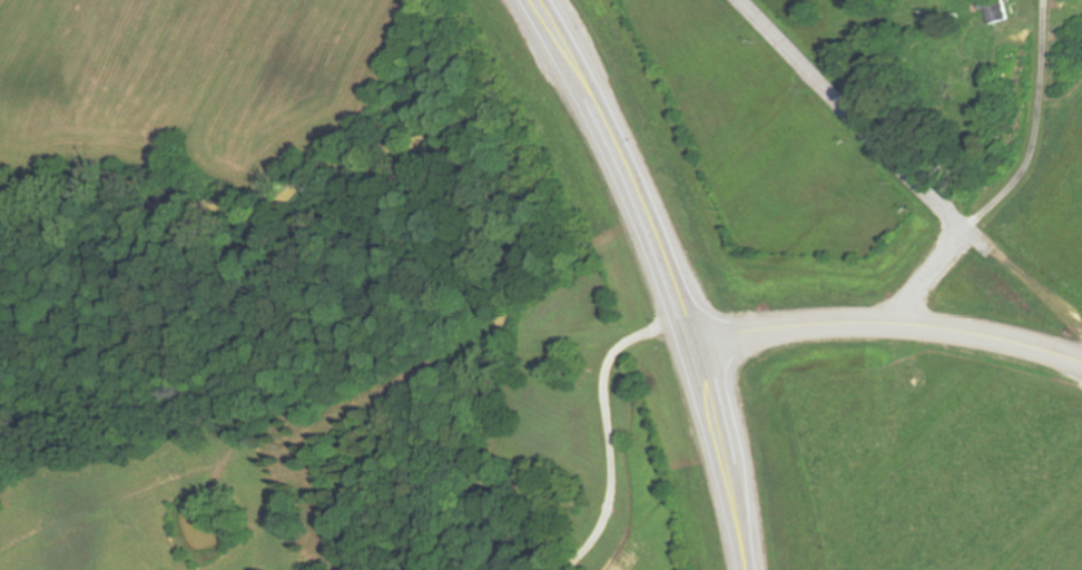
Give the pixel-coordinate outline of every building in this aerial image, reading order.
[(984,9),(986,8),(991,26),(1011,20),(1005,0),(982,0),(984,9)]
